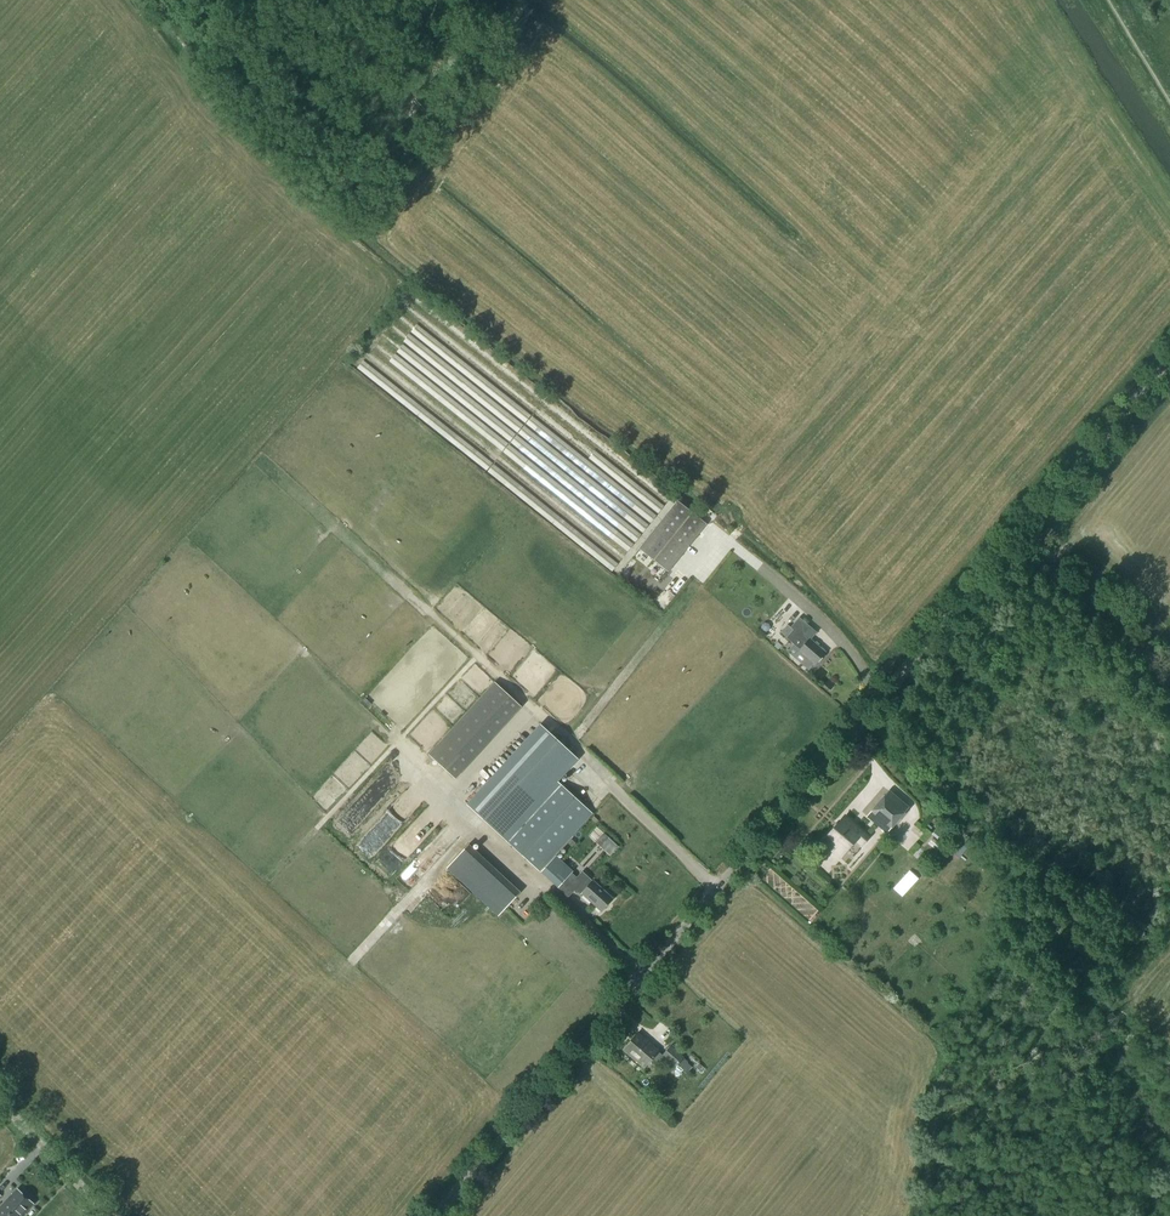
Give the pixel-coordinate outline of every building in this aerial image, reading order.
[(664,506),(540,407),(534,415),(657,514),(664,506)] [(656,515),(533,417),(526,425),(650,523),(656,515)] [(648,525),(525,426),(518,434),(642,533),(648,525)] [(641,534),(517,436),(511,444),(634,543),(641,534)] [(633,544),(510,446),(503,453),(627,552),(633,544)] [(626,554),(502,455),(495,463),(619,562),(626,554)] [(618,563),(494,465),(488,473),(612,571),(618,563)] [(668,573),(707,525),(677,501),(639,549),(668,573)] [(810,628),(803,622),(799,619),(790,628),(787,625),(781,633),(786,638),(794,645),(787,652),(808,671),(814,665),(815,666),(826,652),(810,639),(803,647),(798,642),(810,628)] [(493,685),(437,746),(463,770),(520,709),(493,685)] [(468,807),(503,839),(555,782),(576,759),(541,727),(468,807)] [(429,755),(455,779),(463,770),(437,746),(429,755)] [(539,872),(591,814),(555,782),(503,839),(539,872)] [(886,834),(908,809),(888,792),(867,818),(886,834)] [(861,846),(868,838),(844,817),(822,843),(839,859),(855,841),(861,846)] [(953,845),(958,838),(941,824),(932,836),(946,847),(950,843),(953,845)] [(563,849),(568,853),(577,844),(572,840),(563,849)] [(449,872),(486,905),(507,882),(470,848),(449,872)] [(940,853),(945,858),(949,852),(945,848),(940,853)] [(572,872),(571,871),(555,857),(541,873),(557,888),(568,898),(574,891),(581,896),(582,895),(601,912),(612,900),(603,892),(592,882),(582,873),(576,879),(570,873),(572,872)] [(507,882),(486,905),(498,917),(519,893),(507,882)] [(657,1053),(636,1035),(623,1050),(644,1068),(653,1058),(659,1064),(664,1059),(675,1069),(675,1068),(675,1070),(676,1071),(675,1072),(675,1077),(679,1077),(681,1075),(680,1074),(683,1071),(682,1070),(683,1068),(696,1080),(700,1075),(687,1064),(688,1063),(683,1058),(683,1059),(670,1047),(662,1056),(659,1052),(657,1053)] [(12,1196),(0,1208),(0,1215),(21,1215),(24,1213),(23,1213),(31,1204),(32,1205),(32,1204),(18,1191),(18,1192),(14,1197),(12,1196)]
